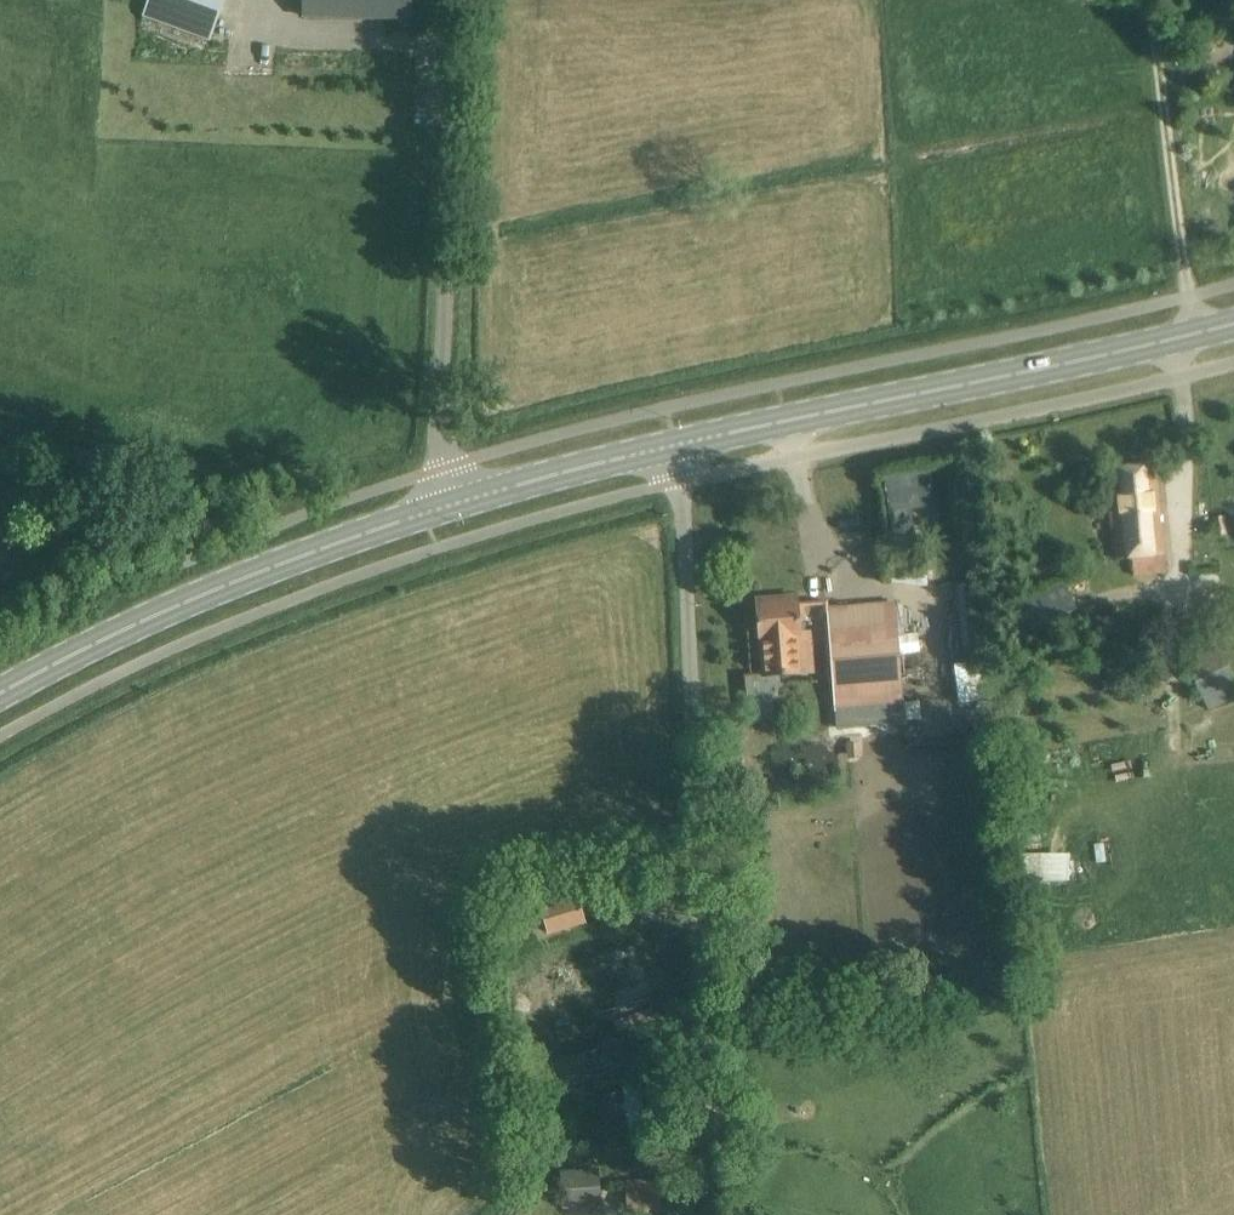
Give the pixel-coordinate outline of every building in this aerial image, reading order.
[(142,17),(209,42),(225,0),(148,0),(142,17)] [(306,16),(410,18),(410,0),(306,0),(306,16)] [(1131,557),(1133,575),(1164,571),(1154,464),(1108,470),(1111,496),(1106,497),(1114,559),(1131,557)] [(934,504),(927,469),(885,477),(891,512),(934,504)] [(1213,516),(1215,536),(1226,535),(1224,515),(1213,516)] [(799,633),(797,603),(756,606),(760,641),(761,640),(765,675),(787,673),(800,672),(796,633),(799,633)] [(835,708),(905,703),(894,603),(827,607),(835,708)] [(1215,644),(1182,662),(1209,711),(1233,698),(1233,679),(1215,644)] [(1026,881),(1071,879),(1070,850),(1025,852),(1026,881)] [(539,905),(548,935),(586,924),(578,894),(539,905)] [(556,974),(569,1019),(657,994),(644,949),(556,974)] [(595,1057),(594,1049),(547,1062),(553,1082),(614,1065),(611,1053),(595,1057)] [(630,1138),(648,1136),(640,1078),(622,1081),(630,1138)] [(604,1107),(621,1105),(619,1093),(602,1095),(604,1107)] [(599,1169),(561,1171),(563,1209),(601,1207),(599,1169)]
